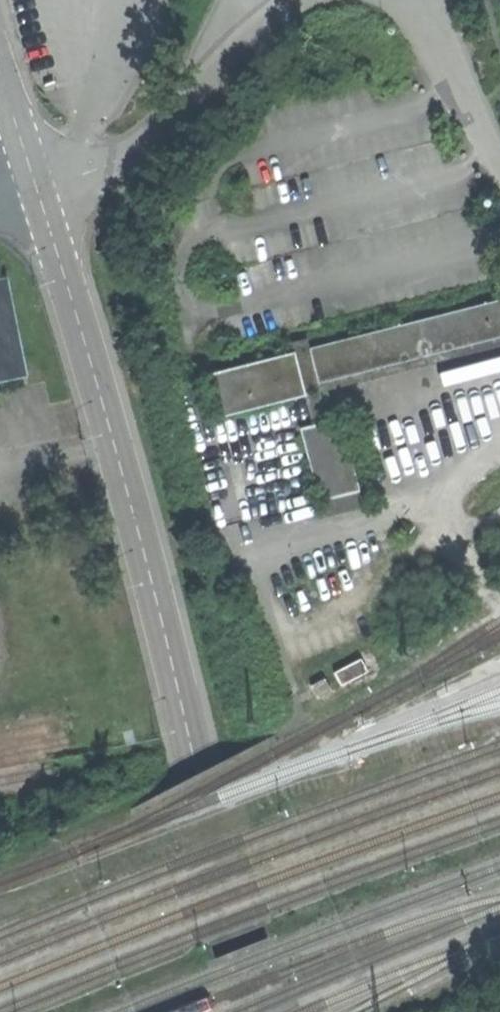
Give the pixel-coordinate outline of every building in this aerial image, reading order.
[(26,376),(5,278),(0,279),(0,382),(26,376)] [(305,348),(304,349),(316,392),(499,345),(499,299),(305,348)] [(304,349),(305,348),(303,338),(286,343),(289,353),(289,352),(301,397),(308,425),(295,429),(303,459),(314,502),(316,502),(319,515),(334,512),(331,498),(350,493),(354,492),(335,418),(323,421),(316,392),(304,349)] [(289,353),(202,375),(212,419),(268,405),(301,397),(289,352),(289,353)] [(283,464),(303,459),(295,429),(308,425),(301,397),(268,405),(283,464)] [(331,498),(334,512),(353,507),(350,493),(331,498)] [(356,659),(330,673),(337,685),(363,671),(356,659)]
